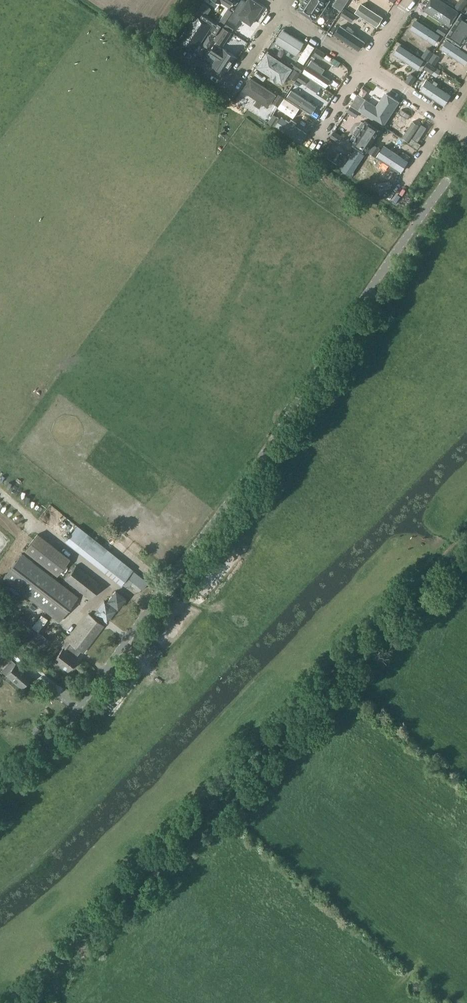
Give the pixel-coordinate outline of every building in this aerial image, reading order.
[(313,19),(314,18),(313,18),(317,12),(321,14),(327,5),(323,3),(325,0),(304,0),(299,8),(298,9),(299,9),(313,18),(312,18),(313,19)] [(411,14),(444,36),(461,11),(453,6),(450,4),(444,0),(420,0),(411,14)] [(456,6),(461,10),(466,1),(466,0),(460,0),(456,6)] [(342,10),(345,6),(336,1),(334,5),(342,10)] [(342,14),(352,21),(354,18),(356,16),(345,9),(343,11),(342,14)] [(444,36),(466,51),(466,15),(461,11),(444,36)] [(203,13),(201,17),(214,26),(211,30),(218,34),(224,26),(203,13)] [(411,14),(394,39),(428,61),(444,36),(411,14)] [(229,20),(225,25),(232,30),(236,25),(229,20)] [(223,45),(232,32),(224,26),(218,34),(215,39),(223,45)] [(428,61),(461,83),(466,74),(466,51),(444,36),(428,61)] [(380,62),(380,63),(380,64),(381,65),(381,66),(382,67),(383,67),(411,86),(428,61),(394,39),(381,59),(381,60),(380,61),(380,62)] [(209,54),(215,58),(216,57),(217,58),(213,64),(226,73),(237,56),(224,48),(223,49),(216,44),(209,54)] [(318,48),(315,54),(322,58),(324,55),(325,53),(318,48)] [(297,61),(294,67),(301,71),(304,66),(297,61)] [(428,61),(411,86),(440,104),(440,105),(441,105),(442,105),(443,105),(444,105),(445,105),(446,105),(447,104),(447,103),(448,103),(461,83),(428,61)] [(295,69),(290,76),(296,79),(300,72),(295,69)] [(301,72),(285,97),(318,119),(335,94),(301,72)] [(364,85),(351,105),(384,127),(401,102),(372,83),(371,83),(371,82),(370,82),(369,82),(368,82),(367,82),(366,83),(365,83),(365,84),(364,85)] [(284,97),(278,94),(274,101),(279,104),(284,97)] [(285,97),(268,122),(302,144),(318,119),(285,97)] [(401,102),(384,127),(418,149),(431,129),(431,128),(432,127),(432,126),(432,125),(432,124),(431,123),(431,122),(430,121),(429,120),(401,102)] [(351,105),(334,130),(368,152),(384,127),(351,105)] [(384,127),(368,152),(401,174),(418,149),(384,127)] [(334,130),(318,155),(351,177),(368,152),(334,130)] [(368,152),(351,177),(385,199),(401,174),(368,152)] [(77,526),(66,540),(78,550),(102,569),(121,584),(121,583),(127,587),(130,584),(139,591),(141,588),(143,589),(148,583),(132,570),(77,526)] [(37,534),(25,550),(57,575),(69,559),(37,534)] [(52,577),(22,553),(3,578),(59,621),(78,597),(52,577)] [(90,599),(101,584),(76,565),(65,579),(90,599)] [(108,600),(108,601),(109,601),(118,608),(125,599),(126,599),(126,598),(125,598),(116,591),(115,591),(116,591),(108,600)] [(96,612),(107,621),(116,610),(104,601),(96,612)] [(54,659),(68,670),(77,659),(76,657),(81,650),(83,652),(104,625),(89,613),(68,640),(54,659)] [(10,624),(0,616),(0,623),(7,629),(10,624)] [(27,645),(37,633),(22,622),(13,633),(15,635),(13,638),(19,642),(21,640),(27,645)] [(49,641),(38,632),(30,642),(42,651),(49,641)] [(2,646),(11,654),(15,648),(7,641),(2,646)] [(6,674),(21,688),(31,676),(16,663),(6,674)]
